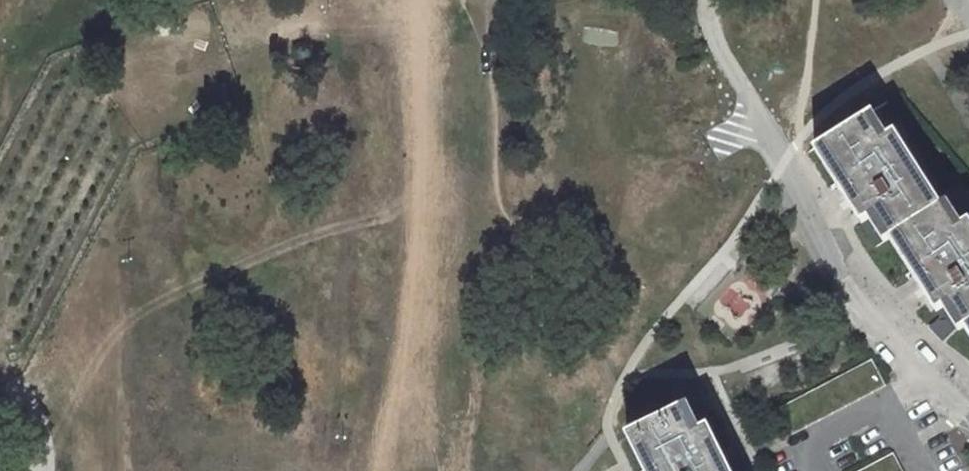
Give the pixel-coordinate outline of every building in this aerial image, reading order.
[(817,158),(860,225),(873,216),(933,312),(947,303),(968,337),(968,227),(967,224),(954,232),(892,135),(880,142),(865,118),(812,151),(817,158)] [(793,434),(886,386),(872,359),(779,408),(793,434)] [(706,428),(693,435),(680,408),(627,435),(644,470),(727,470),(706,428)] [(893,453),(859,470),(903,470),(893,453)]
